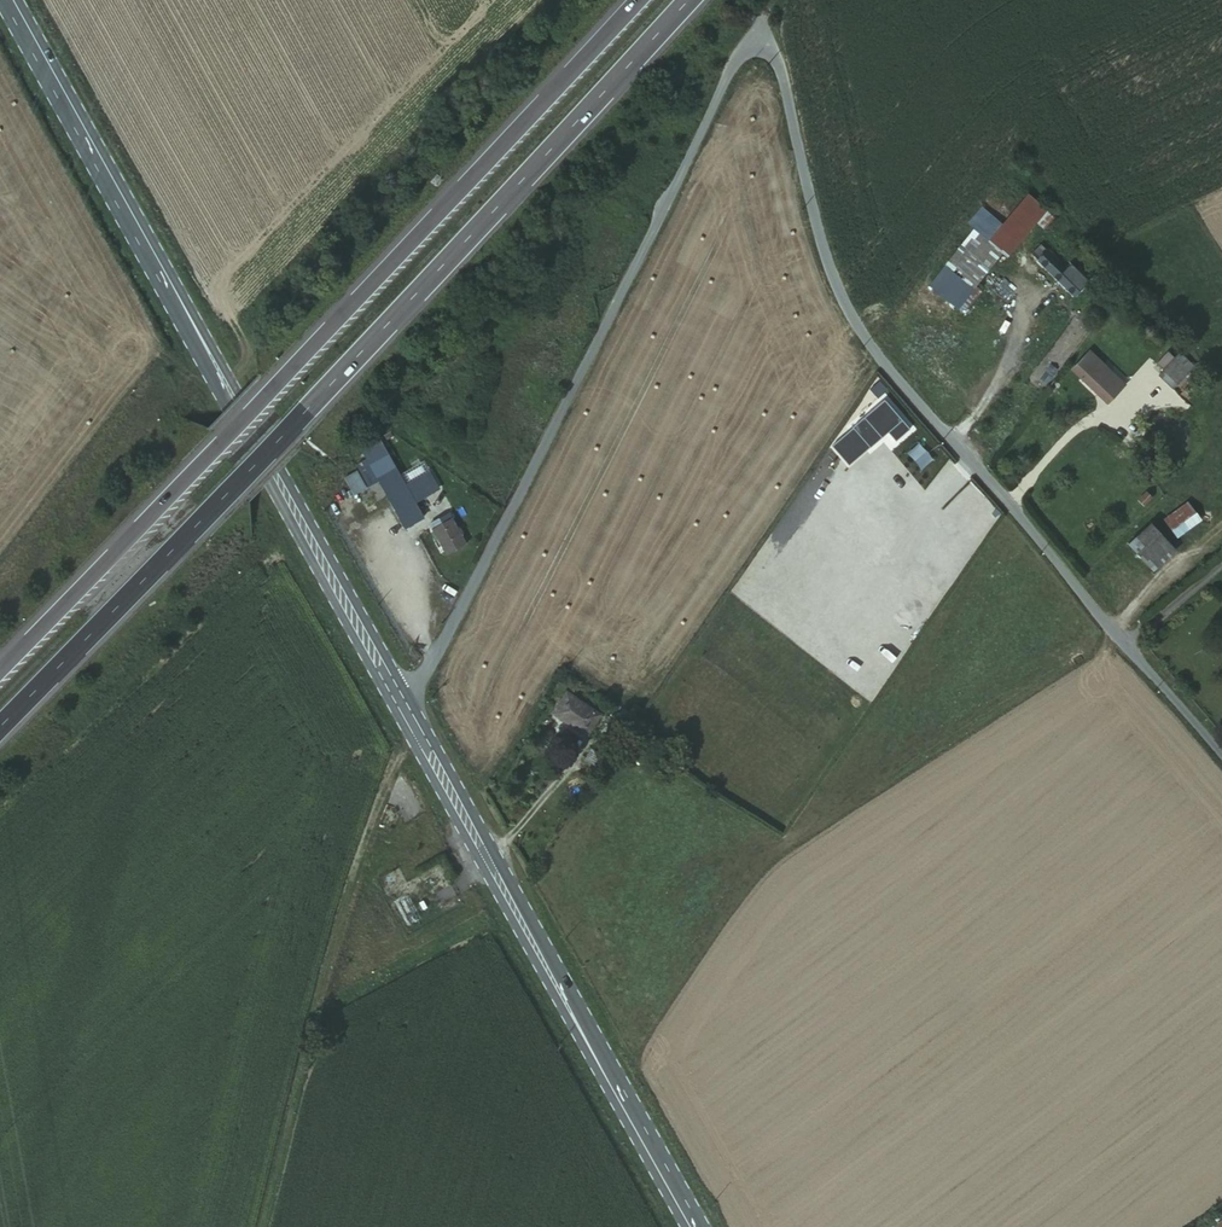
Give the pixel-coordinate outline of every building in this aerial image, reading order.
[(1009,218),(991,197),(984,203),(1002,224),(1009,218)] [(927,288),(955,309),(998,251),(971,231),(927,288)] [(1072,278),(1075,275),(1069,269),(1063,274),(1047,256),(1039,263),(1066,292),(1075,284),(1072,278)] [(1082,353),(1066,368),(1103,404),(1117,389),(1082,353)] [(1168,389),(1187,366),(1172,354),(1168,359),(1160,353),(1149,366),(1157,372),(1153,377),(1168,389)] [(869,388),(877,398),(886,390),(878,381),(869,388)] [(909,429),(883,399),(850,427),(851,427),(868,448),(887,432),(894,442),(909,429)] [(847,466),(868,448),(851,427),(829,445),(847,466)] [(378,440),(360,450),(365,460),(377,481),(403,529),(421,518),(412,504),(403,486),(378,440)] [(377,481),(365,460),(354,467),(365,488),(377,481)] [(427,473),(403,486),(412,504),(437,490),(427,473)] [(1181,511),(1162,525),(1173,538),(1191,523),(1181,511)] [(448,517),(427,528),(441,555),(462,544),(448,517)] [(1160,549),(1144,529),(1120,547),(1135,568),(1160,549)] [(564,696),(550,716),(583,738),(597,717),(564,696)]
